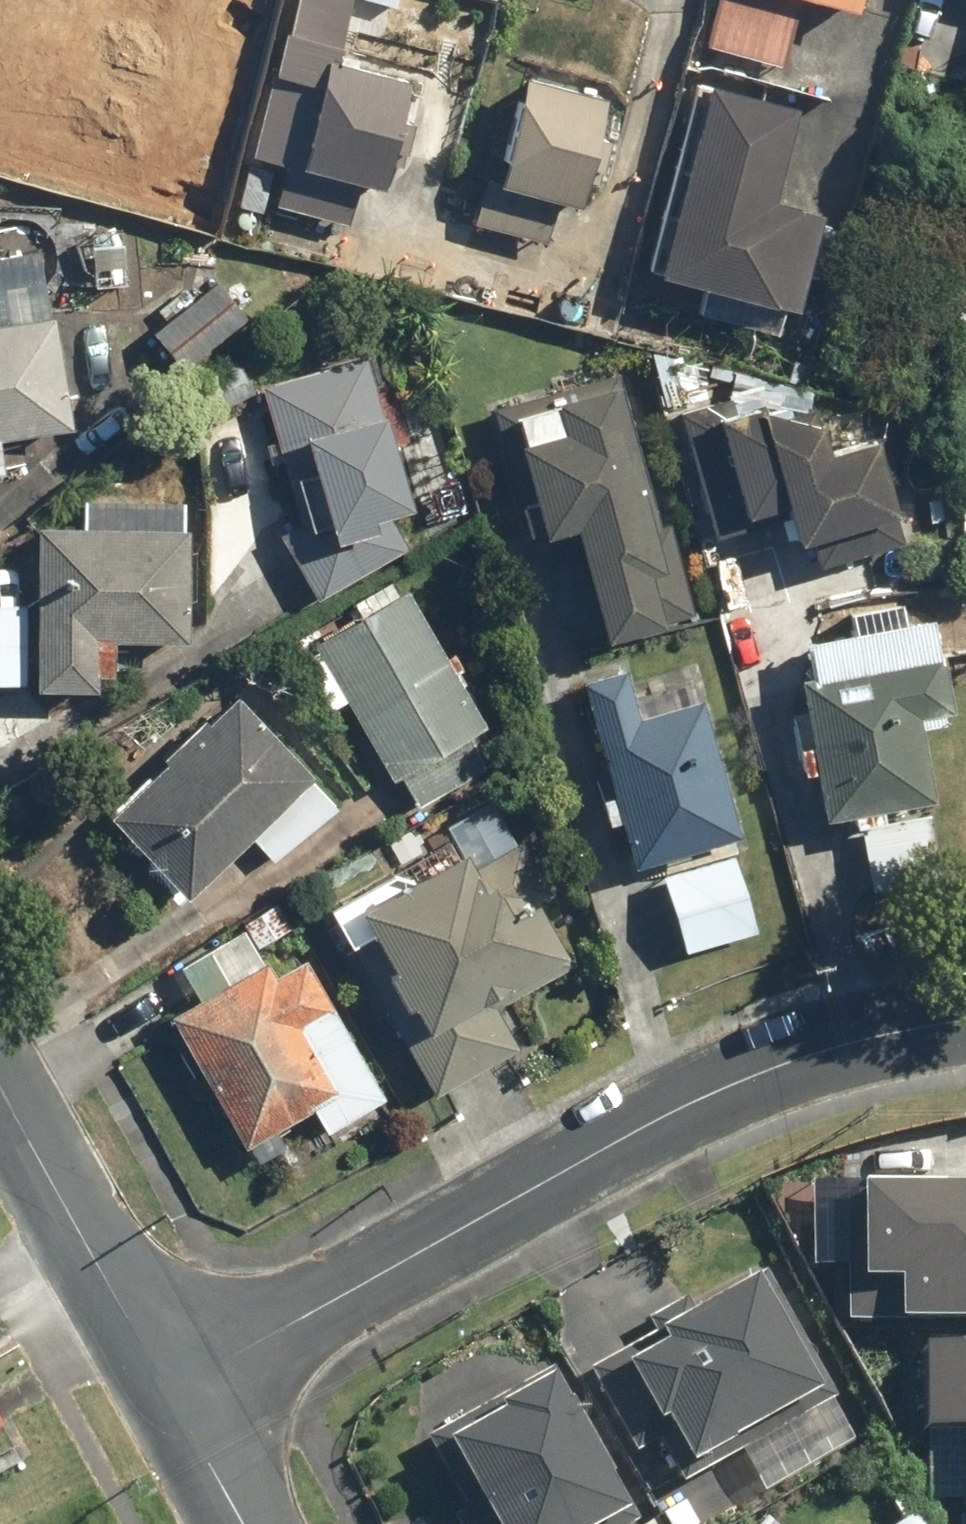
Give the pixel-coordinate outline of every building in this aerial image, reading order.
[(336,65),(352,0),(298,0),(257,161),(289,169),(278,212),(346,230),(357,187),(384,194),(412,84),(336,65)] [(848,8),(850,0),(815,0),(848,8)] [(610,102),(529,81),(500,188),(487,185),(475,229),(543,247),(555,204),(581,211),(610,102)] [(786,106),(697,83),(648,272),(805,313),(830,213),(763,195),(786,106)] [(123,238),(91,240),(95,292),(128,290),(123,238)] [(65,426),(48,316),(40,318),(30,252),(0,257),(0,436),(65,426)] [(248,320),(217,283),(154,335),(185,373),(248,320)] [(251,387),(290,522),(268,535),(308,599),(393,547),(372,514),(402,506),(375,412),(369,414),(352,357),(251,387)] [(243,391),(227,362),(191,383),(208,412),(243,391)] [(643,525),(602,374),(477,408),(500,494),(524,487),(538,536),(565,529),(595,639),(682,616),(656,521),(643,525)] [(716,398),(661,412),(693,528),(785,503),(803,570),(913,539),(897,482),(909,478),(897,432),(831,450),(823,423),(765,408),(722,419),(716,398)] [(73,527),(27,527),(27,690),(89,690),(89,675),(106,675),(106,640),(181,641),(181,530),(174,530),(174,500),(73,499),(73,527)] [(474,726),(395,589),(385,595),(376,579),(340,600),(349,615),(302,642),(305,647),(288,657),(317,709),(335,699),(381,780),(388,776),(405,807),(475,767),(457,735),(474,726)] [(0,604),(0,684),(13,684),(15,604),(0,604)] [(802,675),(792,676),(816,817),(940,796),(926,715),(958,710),(942,618),(797,642),(802,675)] [(615,669),(571,681),(622,861),(730,831),(692,698),(629,716),(615,669)] [(299,775),(224,697),(100,815),(178,897),(240,838),(262,860),(325,810),(295,779),(299,775)] [(940,810),(848,830),(860,888),(953,868),(940,810)] [(382,871),(320,906),(426,1092),(509,1045),(486,1005),(562,962),(528,901),(540,894),(509,840),(467,864),(459,850),(408,879),(382,871)] [(724,854),(651,875),(673,951),(745,930),(724,854)] [(264,902),(232,921),(247,946),(279,927),(264,902)] [(189,996),(159,1014),(236,1143),(301,1104),(316,1129),(377,1093),(294,955),(261,974),(231,924),(168,962),(189,996)] [(851,1315),(965,1313),(965,1181),(818,1184),(819,1264),(850,1264),(851,1315)] [(820,1391),(752,1271),(578,1369),(627,1456),(652,1442),(671,1475),(820,1391)] [(930,1338),(932,1419),(965,1419),(965,1337),(930,1338)] [(547,1369),(420,1437),(467,1523),(601,1523),(624,1511),(547,1369)]
